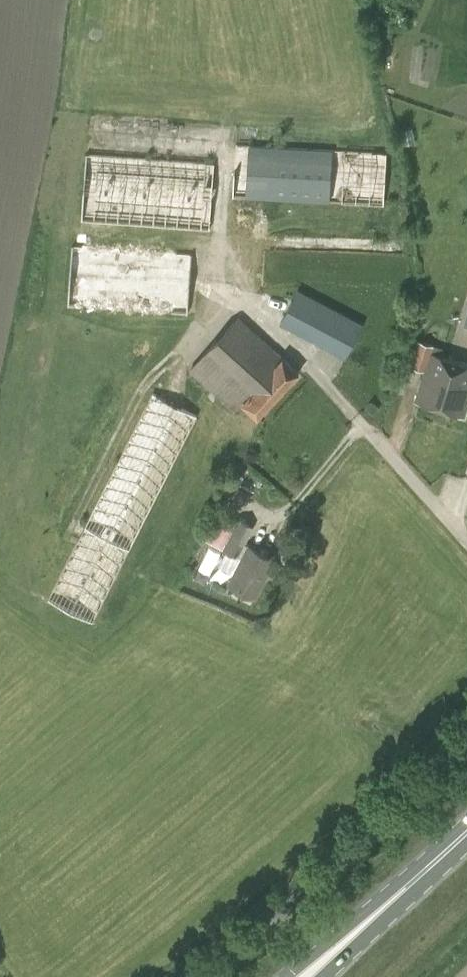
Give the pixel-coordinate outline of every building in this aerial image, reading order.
[(234,143),(232,197),(384,206),(387,151),(234,143)] [(80,222),(210,231),(215,161),(85,152),(80,222)] [(188,315),(192,253),(70,244),(66,306),(188,315)] [(374,346),(356,336),(363,323),(297,289),(279,324),(331,351),(328,355),(340,361),(343,357),(345,358),(345,357),(363,367),(374,346)] [(299,372),(282,357),(283,356),(238,315),(189,369),(238,415),(246,407),(257,417),(299,372)] [(441,356),(444,348),(418,341),(410,366),(424,370),(415,400),(464,415),(466,406),(466,364),(441,356)] [(199,416),(150,391),(45,598),(94,623),(199,416)] [(237,518),(221,548),(237,557),(253,527),(237,518)] [(229,584),(254,597),(275,559),(250,545),(229,584)]
